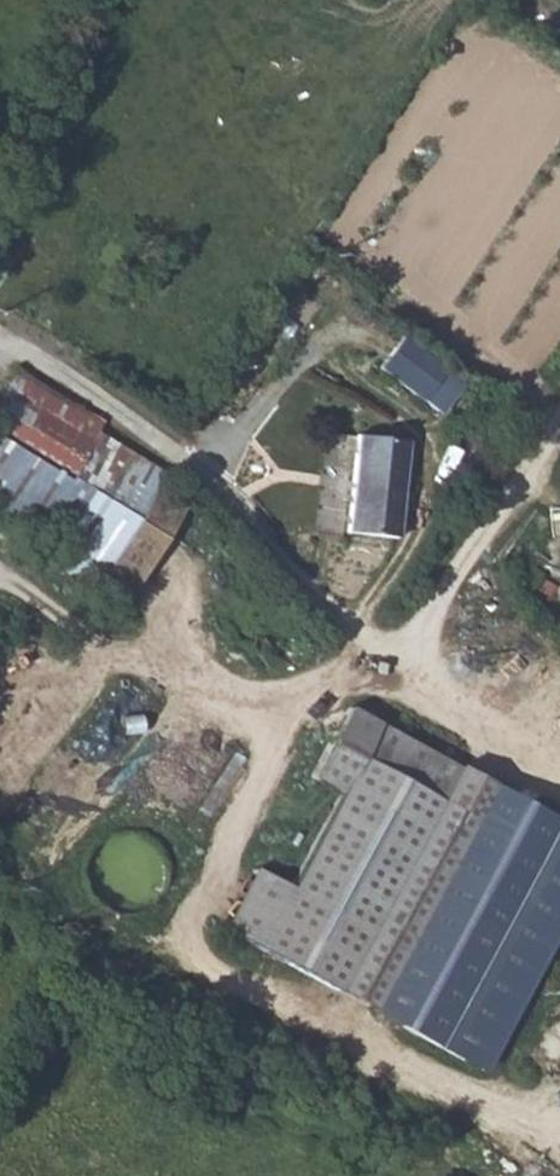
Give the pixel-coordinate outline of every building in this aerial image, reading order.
[(444,412),(467,379),(400,334),(377,368),(444,412)] [(44,417),(58,396),(19,372),(8,393),(44,417)] [(44,417),(8,393),(0,406),(0,441),(17,451),(44,417)] [(106,426),(58,396),(44,417),(93,448),(106,426)] [(93,448),(44,417),(17,451),(72,485),(93,448)] [(167,475),(106,426),(93,448),(72,485),(17,451),(0,475),(0,482),(4,485),(0,493),(0,512),(59,549),(50,566),(90,589),(137,520),(167,475)] [(17,451),(0,441),(0,475),(17,451)] [(396,547),(404,452),(316,445),(308,547),(342,549),(342,542),(396,547)] [(196,498),(167,475),(137,520),(90,589),(125,610),(196,498)] [(492,778),(344,700),(309,772),(339,786),(290,884),(255,867),(225,926),(368,1006),(492,778)] [(368,1006),(478,1068),(559,912),(559,820),(492,778),(368,1006)]
